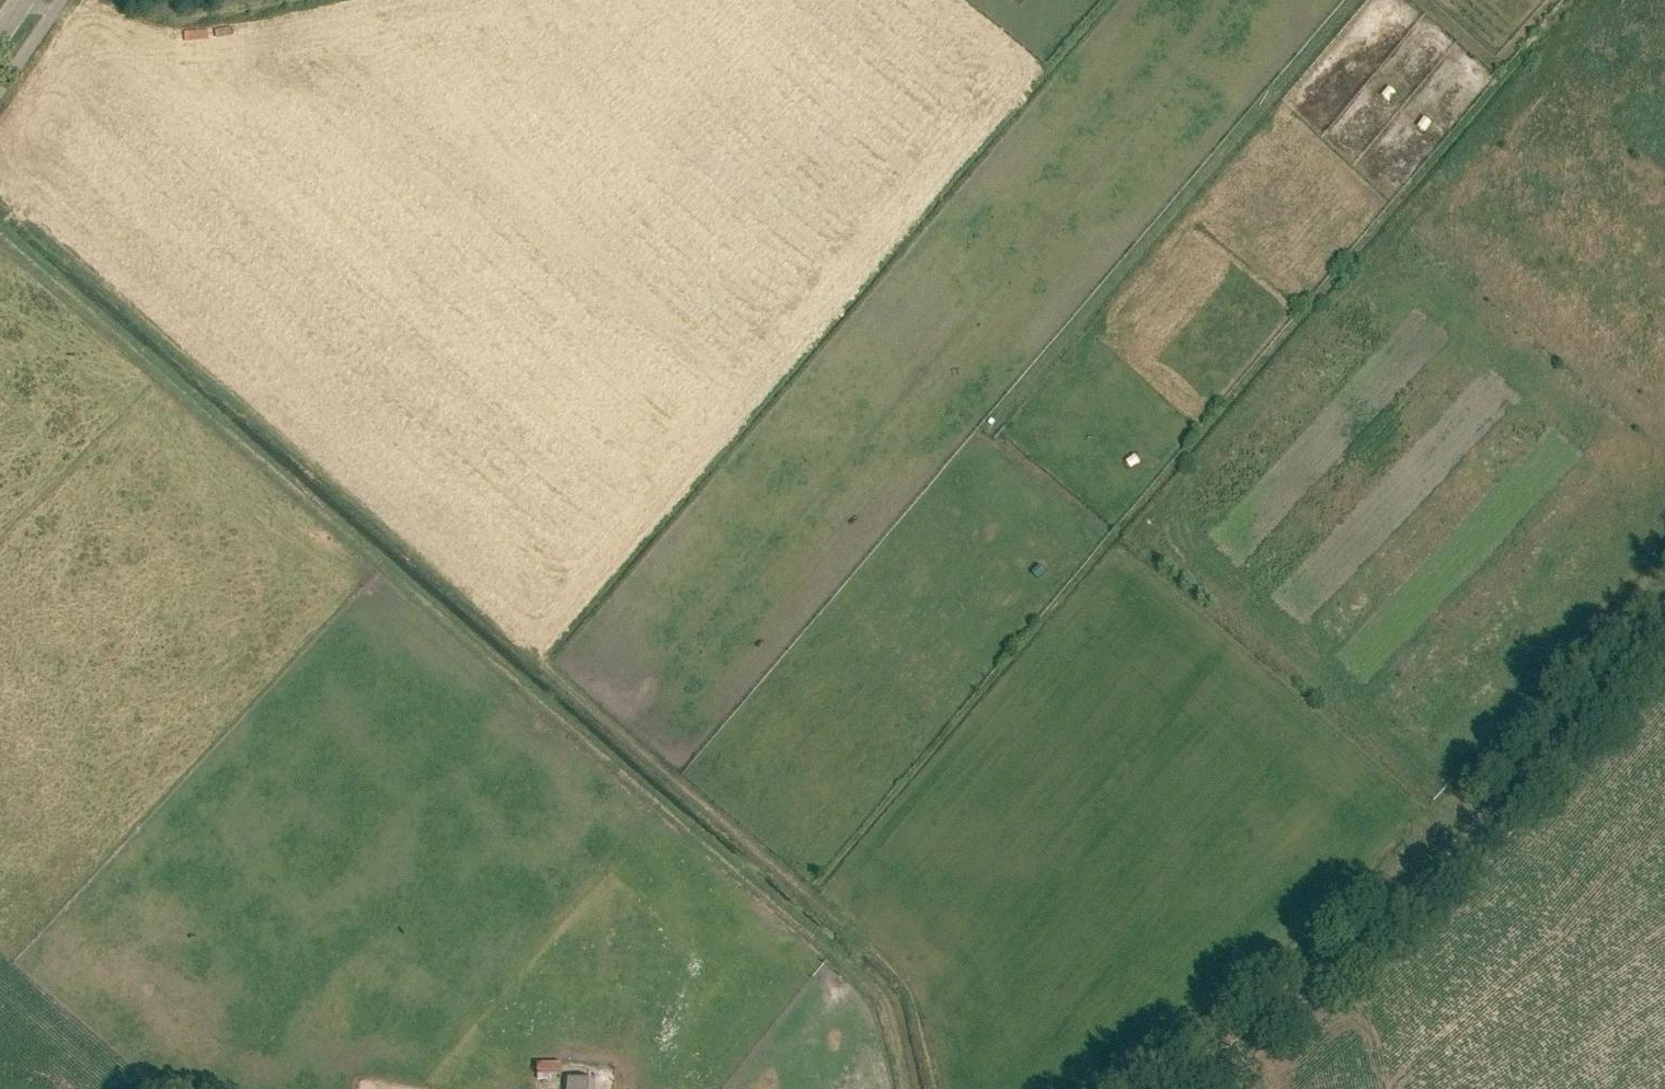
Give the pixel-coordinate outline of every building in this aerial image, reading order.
[(568,1088),(596,1088),(596,1076),(568,1076),(568,1088)]
